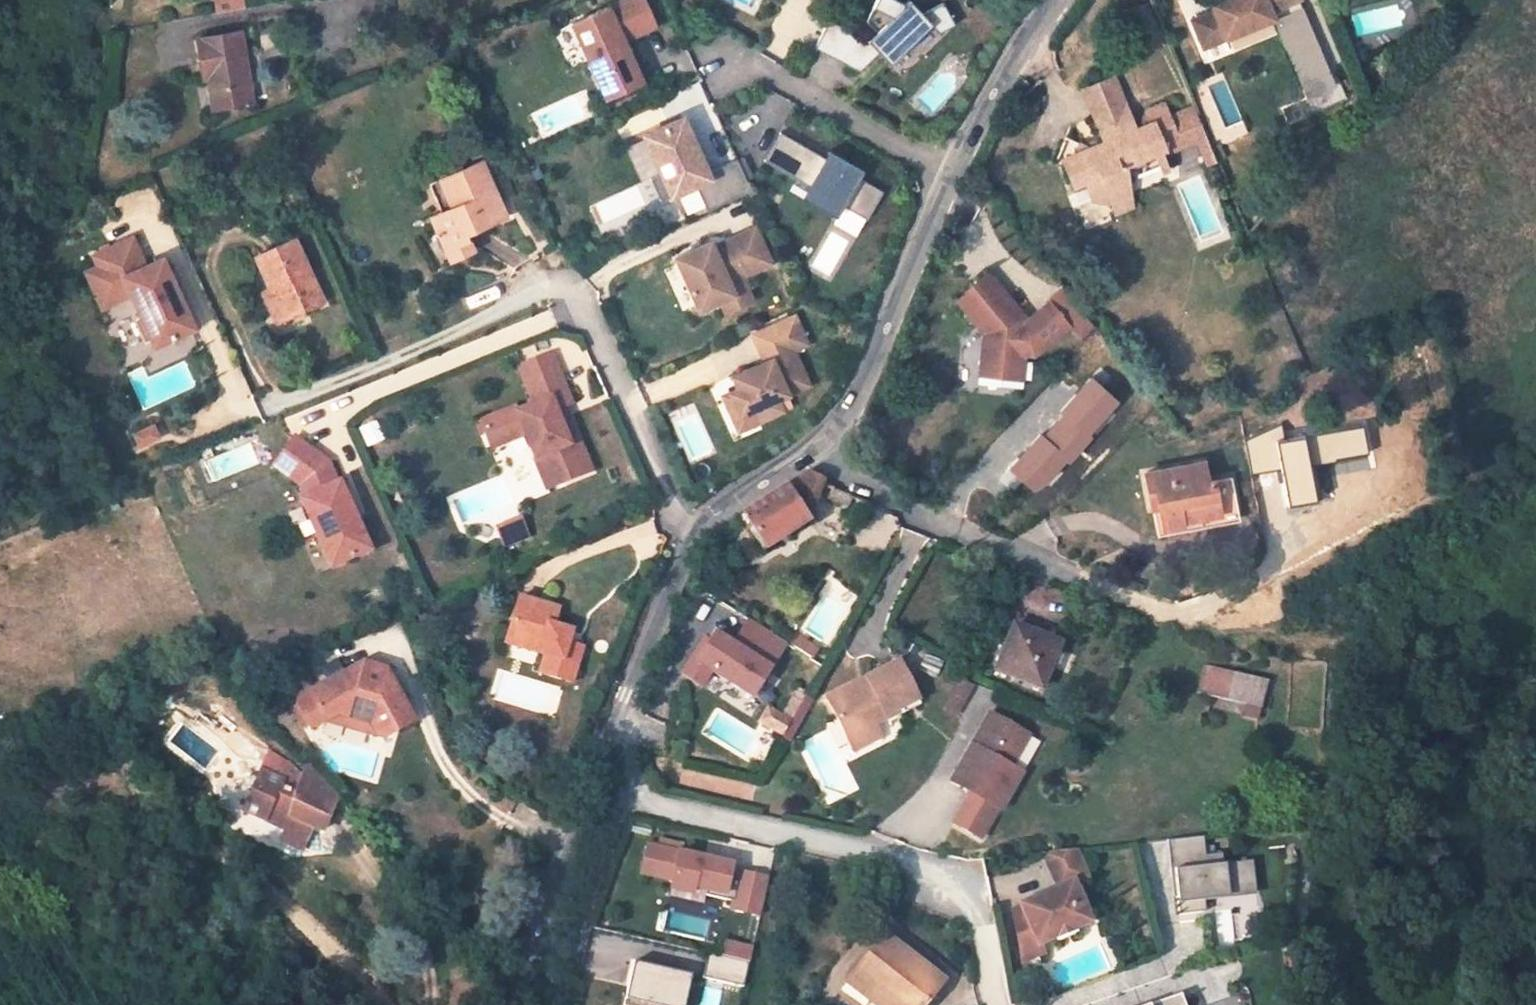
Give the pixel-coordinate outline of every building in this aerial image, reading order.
[(214,10),(243,7),(243,0),(212,0),(214,10)] [(570,23),(604,98),(640,81),(621,41),(653,26),(642,0),(621,0),(570,23)] [(826,20),(812,48),(857,71),(876,52),(884,60),(906,37),(910,40),(929,23),(937,31),(952,23),(942,1),(920,12),(908,0),(906,0),(903,3),(897,0),(873,0),(863,20),(873,31),(865,39),(865,40),(864,40),(864,38),(826,20)] [(1212,6),(1214,13),(1192,22),(1203,48),(1270,21),(1266,12),(1295,0),(1225,0),(1212,6)] [(1304,7),(1274,18),(1306,96),(1335,84),(1304,7)] [(249,103),(238,33),(194,40),(201,78),(205,77),(212,76),(217,107),(249,103)] [(212,76),(205,77),(210,108),(217,107),(212,76)] [(1093,113),(1121,103),(1111,79),(1084,90),(1093,113)] [(1115,211),(1133,203),(1126,168),(1124,161),(1161,146),(1164,152),(1198,139),(1186,110),(1167,117),(1162,105),(1144,112),(1150,125),(1133,132),(1121,103),(1093,113),(1104,144),(1090,149),(1080,142),(1078,154),(1063,160),(1068,170),(1085,165),(1092,182),(1105,186),(1115,211)] [(1192,107),(1186,110),(1198,139),(1205,136),(1192,107)] [(680,118),(643,135),(659,173),(648,177),(658,200),(694,183),(706,210),(749,190),(735,159),(705,173),(680,118)] [(825,159),(778,131),(762,159),(809,187),(806,191),(792,183),(788,190),(832,215),(838,203),(864,218),(880,190),(854,175),(858,168),(829,151),(825,159)] [(1207,162),(1214,160),(1205,136),(1198,139),(1207,162)] [(429,185),(441,213),(431,217),(429,218),(441,245),(443,250),(453,245),(458,257),(471,251),(464,235),(504,217),(480,162),(440,180),(429,185)] [(1110,215),(1110,201),(1089,201),(1089,215),(1110,215)] [(739,276),(769,262),(753,227),(711,246),(709,241),(674,257),(697,309),(718,300),(732,293),(727,281),(739,276)] [(132,232),(91,249),(97,260),(84,266),(100,302),(129,290),(150,342),(192,324),(161,253),(144,261),(132,232)] [(320,299),(292,238),(256,255),(271,288),(276,285),(278,291),(266,297),(276,320),(320,299)] [(448,261),(458,257),(453,245),(443,250),(448,261)] [(1017,312),(984,272),(953,298),(983,336),(982,351),(978,351),(976,374),(1006,377),(1008,359),(1019,360),(1019,353),(1029,354),(1064,324),(1045,302),(1020,323),(1014,315),(1017,312)] [(750,300),(739,276),(727,281),(732,293),(718,300),(723,311),(750,300)] [(263,291),(266,297),(278,291),(276,285),(271,288),(263,291)] [(807,384),(791,349),(805,344),(792,315),(751,334),(763,361),(731,376),(737,388),(729,392),(739,414),(751,409),(756,421),(781,410),(775,399),(807,384)] [(1019,360),(1008,359),(1006,377),(1017,378),(1019,360)] [(572,409),(551,360),(518,374),(534,412),(516,419),(514,414),(480,429),(492,455),(525,441),(536,466),(553,458),(566,487),(593,476),(572,427),(562,431),(556,416),(572,409)] [(739,414),(729,392),(721,395),(737,430),(756,421),(751,409),(739,414)] [(293,438),(269,464),(295,485),(301,499),(295,500),(323,570),(363,553),(335,484),(332,485),(324,465),(293,438)] [(553,458),(536,466),(548,495),(566,487),(553,458)] [(1201,462),(1145,474),(1150,506),(1158,505),(1162,525),(1182,521),(1182,518),(1218,511),(1218,513),(1235,509),(1229,477),(1205,482),(1201,462)] [(806,472),(786,486),(802,513),(817,482),(818,478),(806,472)] [(741,516),(762,548),(807,520),(802,513),(786,486),(741,516)] [(834,488),(831,498),(848,504),(848,502),(856,505),(858,498),(834,488)] [(521,520),(497,528),(504,546),(527,537),(521,520)] [(539,677),(570,688),(582,652),(568,646),(572,634),(554,628),(559,612),(520,598),(507,635),(540,647),(536,657),(545,660),(539,677)] [(753,702),(789,644),(747,617),(731,642),(715,630),(694,660),(688,655),(677,671),(702,690),(713,676),(753,702)] [(1040,686),(1058,642),(1015,624),(996,667),(1040,686)] [(503,645),(536,657),(540,647),(507,635),(503,645)] [(800,637),(793,646),(811,657),(817,648),(800,637)] [(852,741),(879,727),(876,721),(877,721),(890,714),(889,712),(902,706),(905,711),(924,701),(904,658),(871,675),(875,684),(863,689),(859,681),(830,696),(852,741)] [(323,721),(381,737),(392,731),(393,728),(397,730),(412,722),(385,670),(366,663),(348,672),(341,659),(323,668),(330,682),(298,698),(297,705),(310,729),(323,721)] [(1229,697),(1260,705),(1266,680),(1236,672),(1206,663),(1199,688),(1229,697)] [(957,680),(945,708),(959,714),(970,685),(957,680)] [(785,713),(768,706),(760,725),(793,739),(811,695),(795,688),(785,713)] [(987,710),(969,740),(969,743),(974,746),(969,754),(966,758),(960,753),(945,776),(965,789),(946,819),(971,834),(973,835),(991,805),(995,806),(1017,769),(1016,769),(1006,763),(1024,734),(987,710)] [(858,752),(885,738),(879,727),(852,741),(858,752)] [(272,751),(247,809),(291,829),(312,838),(332,793),(313,771),(305,777),(292,762),(291,764),(272,751)] [(1205,836),(1173,840),(1180,915),(1203,913),(1202,898),(1256,893),(1254,862),(1224,865),(1223,854),(1215,855),(1215,846),(1206,847),(1205,836)] [(732,864),(648,844),(641,873),(672,880),(670,889),(692,894),(693,887),(707,890),(705,895),(733,901),(731,909),(760,915),(769,879),(731,870),(732,864)] [(1008,963),(1030,954),(1026,945),(1078,924),(1062,887),(1076,881),(1063,850),(1031,853),(1045,893),(1010,905),(1010,907),(998,911),(1008,963)] [(942,983),(884,934),(846,980),(870,999),(876,992),(892,1004),(923,1004),(942,983)] [(730,942),(726,957),(748,961),(750,962),(753,948),(730,942)] [(748,961),(726,957),(708,953),(704,976),(744,985),(748,961)] [(633,962),(625,1000),(644,1004),(682,1004),(687,973),(633,962)] [(876,992),(870,999),(866,1004),(868,1004),(892,1004),(876,992)] [(1152,1004),(1185,1004),(1181,995),(1152,1004)]
